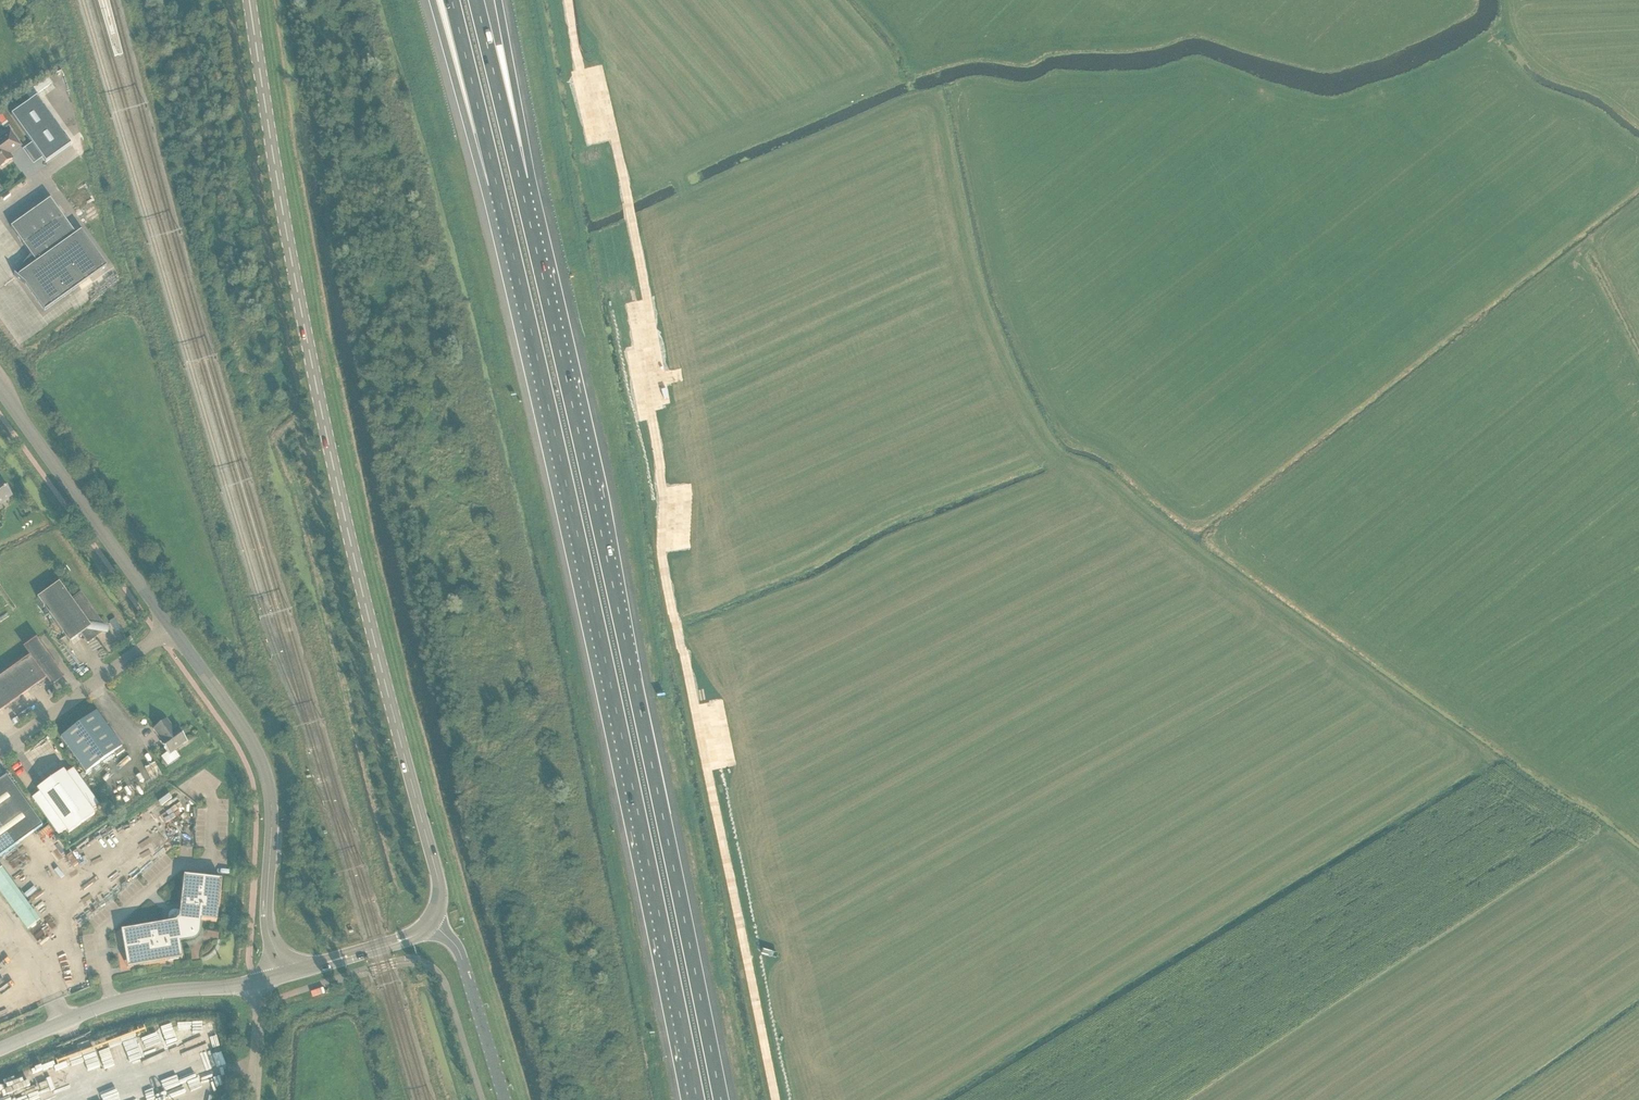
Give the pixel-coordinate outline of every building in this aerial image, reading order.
[(37,96),(11,115),(45,163),(71,144),(37,96)] [(14,103),(9,107),(13,112),(18,109),(14,103)] [(10,132),(0,139),(0,168),(12,159),(9,154),(20,146),(10,132)] [(75,235),(50,199),(11,227),(36,263),(19,275),(17,277),(14,274),(14,275),(25,284),(44,311),(106,267),(81,231),(75,235)] [(10,496),(0,482),(0,503),(10,496)] [(71,600),(59,582),(37,598),(69,643),(81,634),(88,643),(97,636),(103,632),(104,627),(100,621),(100,620),(80,593),(71,600)] [(61,678),(35,642),(26,648),(30,655),(0,677),(0,712),(47,678),(52,685),(61,678)] [(116,756),(124,750),(96,711),(61,737),(86,772),(113,752),(116,756)] [(174,730),(166,720),(153,729),(161,740),(159,741),(164,747),(164,748),(169,755),(170,755),(169,754),(186,741),(187,742),(182,734),(181,735),(177,728),(174,730)] [(36,789),(39,792),(32,798),(58,835),(66,830),(68,833),(95,814),(92,811),(99,806),(73,768),(66,773),(63,770),(63,769),(36,789)] [(42,826),(6,776),(0,781),(0,856),(42,826)] [(36,923),(0,873),(0,892),(27,930),(36,923)] [(216,921),(221,880),(183,876),(178,920),(120,930),(127,967),(181,958),(179,943),(192,941),(194,940),(197,938),(198,935),(199,933),(201,920),(216,921)] [(181,1050),(181,1040),(188,1041),(189,1026),(178,1025),(176,1049),(181,1050)]
